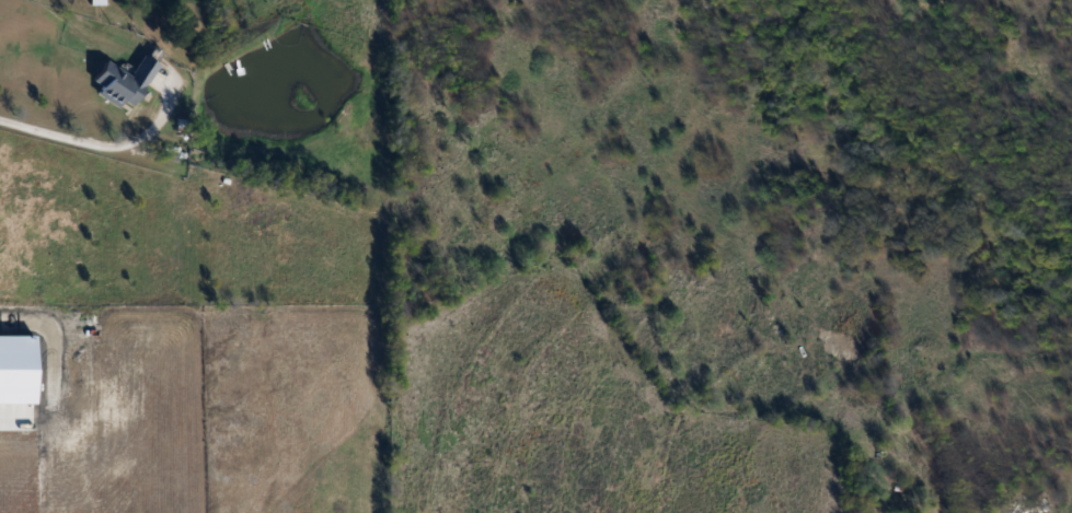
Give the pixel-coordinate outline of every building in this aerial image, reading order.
[(157,69),(141,56),(124,76),(103,59),(87,78),(125,108),(157,69)]
